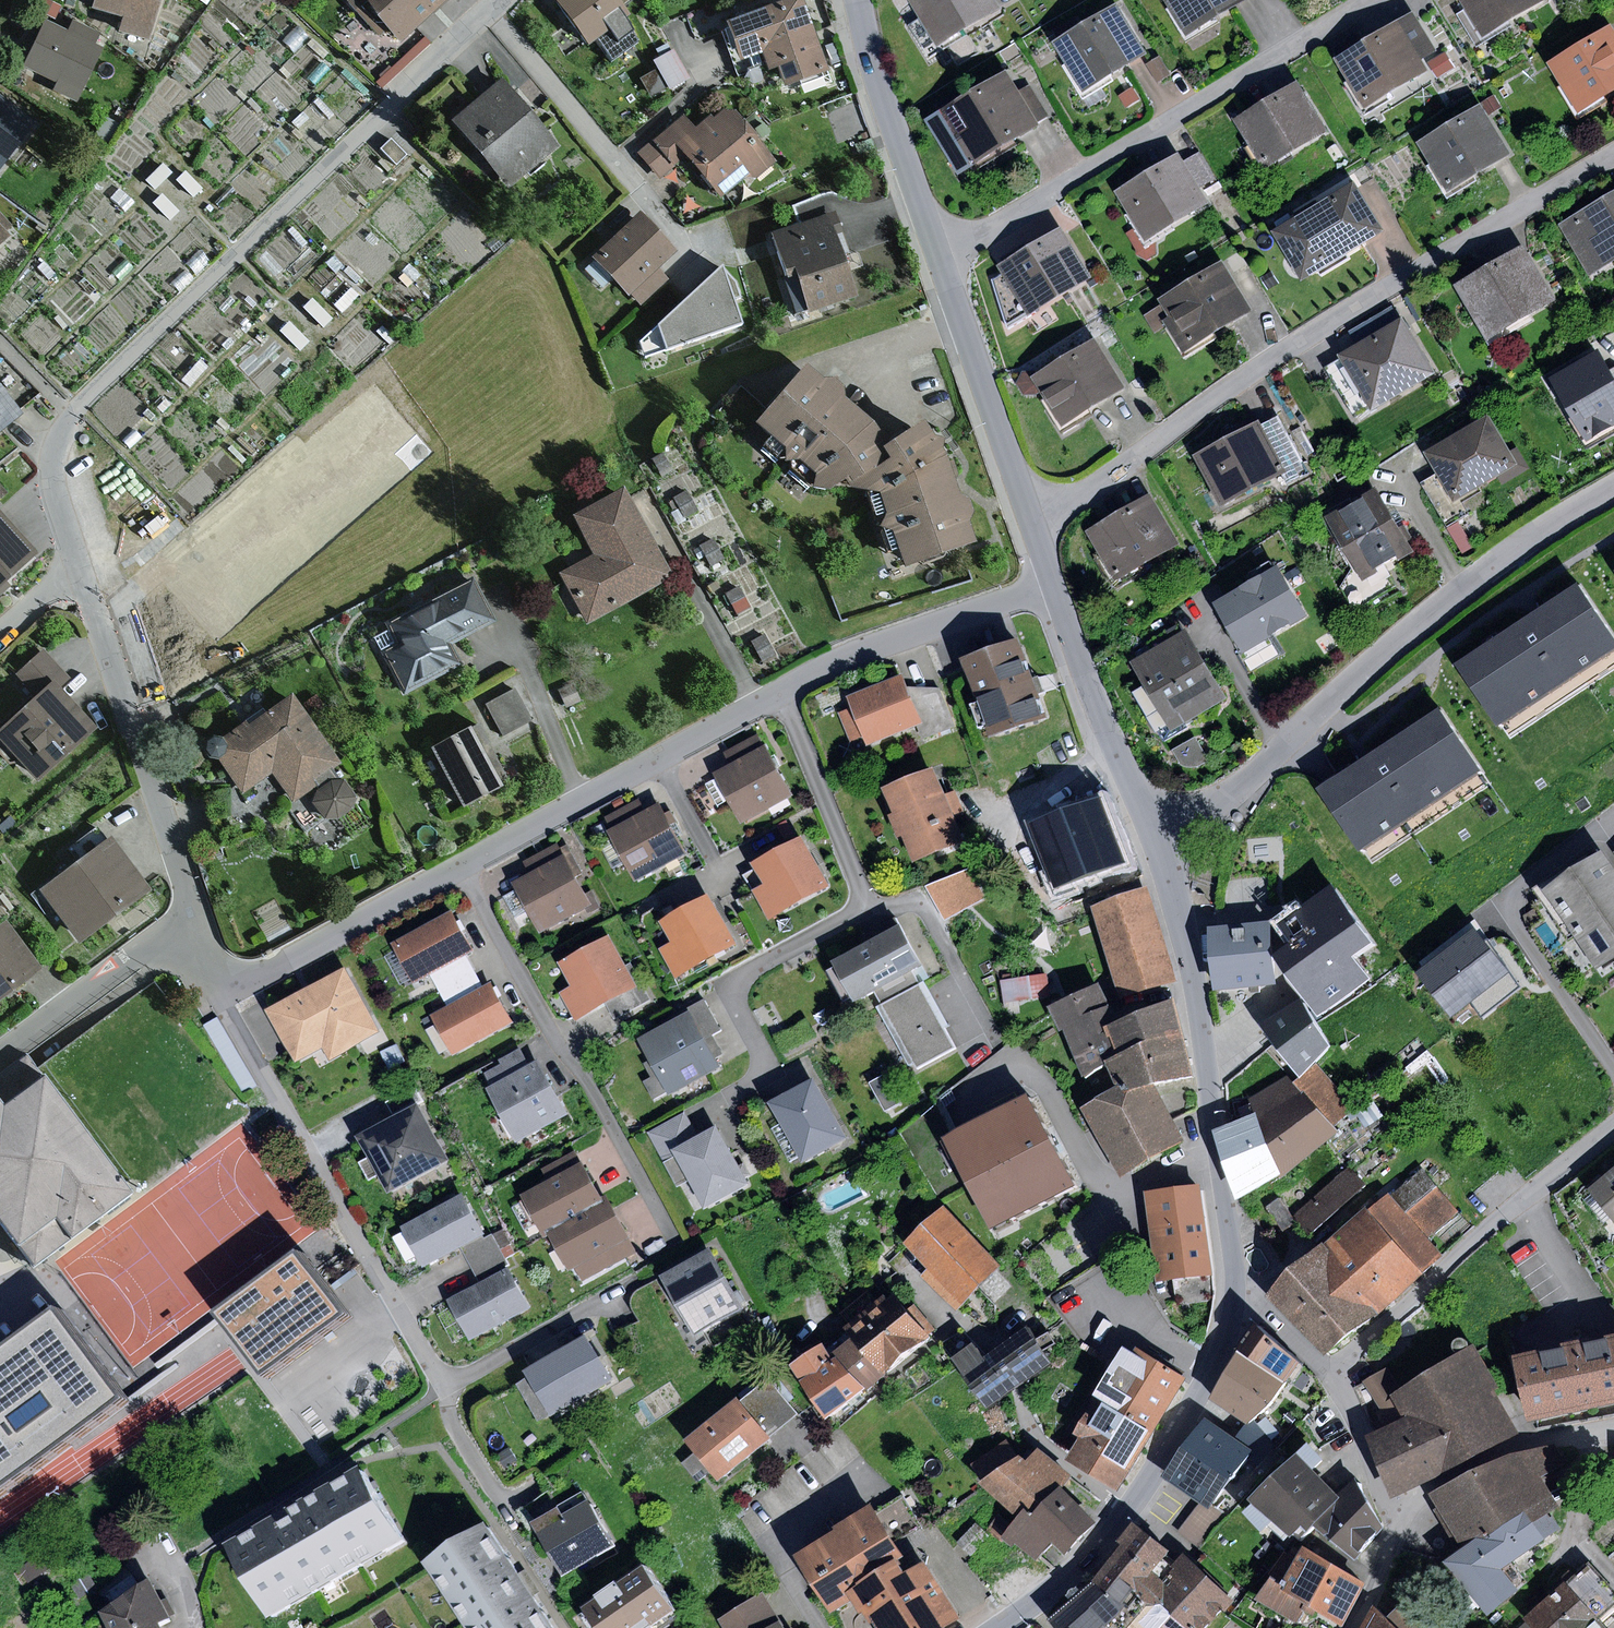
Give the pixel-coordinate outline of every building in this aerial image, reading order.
[(36,10),(54,19),(60,6),(48,0),(41,0),(36,10)] [(85,6),(114,14),(109,32),(141,41),(153,0),(86,0),(85,6)] [(345,0),(376,36),(386,28),(396,39),(440,0),(345,0)] [(580,46),(591,39),(607,59),(635,41),(622,17),(625,15),(619,8),(613,0),(548,0),(580,46)] [(717,22),(731,61),(757,51),(756,47),(806,28),(796,0),(779,0),(717,22)] [(938,47),(1000,9),(994,0),(909,0),(938,47)] [(1187,36),(1247,0),(1165,0),(1187,36)] [(1482,37),(1545,0),(1460,0),(1482,37)] [(1115,4),(1053,42),(1085,93),(1146,55),(1115,4)] [(1414,12),(1335,58),(1365,109),(1429,72),(1422,59),(1436,50),(1414,12)] [(63,32),(41,21),(19,66),(56,84),(52,90),(74,101),(99,51),(92,47),(98,35),(69,20),(63,32)] [(1547,62),(1578,114),(1613,92),(1613,26),(1612,23),(1547,62)] [(757,51),(731,61),(736,76),(769,64),(777,87),(822,72),(806,28),(756,47),(757,51)] [(422,37),(374,82),(380,88),(428,43),(422,37)] [(670,49),(649,62),(666,91),(687,79),(670,49)] [(1445,51),(1431,59),(1442,77),(1456,69),(1445,51)] [(1160,56),(1146,64),(1157,82),(1170,74),(1160,56)] [(1007,70),(925,119),(958,173),(1040,124),(1019,90),(1007,70)] [(499,78),(447,121),(504,188),(556,144),(499,78)] [(1298,81),(1234,119),(1265,169),(1328,131),(1298,81)] [(1030,83),(1019,90),(1040,124),(1051,117),(1030,83)] [(1132,87),(1118,96),(1125,108),(1139,99),(1132,87)] [(0,98),(0,163),(31,122),(0,98)] [(857,101),(827,112),(838,142),(868,131),(857,101)] [(1481,103),(1416,141),(1445,191),(1510,153),(1481,103)] [(680,114),(634,153),(658,180),(682,160),(715,199),(746,173),(752,180),(774,162),(731,112),(717,110),(709,116),(706,113),(691,126),(680,114)] [(102,116),(93,134),(106,141),(115,123),(102,116)] [(870,138),(853,144),(857,155),(873,149),(870,138)] [(389,139),(378,150),(394,167),(405,156),(389,139)] [(1179,154),(1115,191),(1144,241),(1208,203),(1179,154)] [(1355,181),(1272,231),(1302,282),(1385,232),(1355,181)] [(1560,224),(1590,276),(1613,262),(1613,191),(1560,224)] [(672,250),(636,212),(588,257),(624,295),(626,293),(654,267),(672,250)] [(1,232),(10,224),(0,213),(0,230),(1,232)] [(826,213),(765,233),(780,278),(790,274),(803,313),(854,297),(826,213)] [(1030,246),(998,265),(1027,315),(1091,277),(1062,227),(1030,246)] [(1523,245),(1455,284),(1488,340),(1556,300),(1523,245)] [(1162,304),(1144,315),(1156,333),(1167,327),(1183,352),(1252,309),(1222,260),(1159,299),(1162,304)] [(737,282),(721,266),(640,343),(646,359),(742,326),(734,302),(744,300),(737,282)] [(666,279),(654,267),(626,293),(637,305),(666,279)] [(1403,317),(1338,355),(1370,410),(1435,372),(1403,317)] [(1024,370),(1017,383),(1023,395),(1036,395),(1040,393),(1062,427),(1126,387),(1094,337),(1037,372),(1036,370),(1024,370)] [(1552,378),(1557,385),(1589,440),(1613,425),(1613,373),(1601,350),(1552,378)] [(833,475),(877,445),(863,424),(833,399),(832,389),(822,380),(812,381),(793,365),(747,423),(776,448),(776,462),(790,460),(807,474),(804,487),(811,490),(833,475)] [(1557,385),(1552,378),(1551,376),(1541,382),(1547,391),(1557,385)] [(14,414),(0,397),(0,425),(14,414)] [(1489,415),(1424,452),(1437,473),(1453,502),(1497,476),(1517,465),(1510,452),(1489,415)] [(1259,419),(1191,455),(1218,507),(1286,471),(1259,419)] [(877,445),(833,475),(840,487),(870,494),(877,514),(872,527),(884,533),(896,568),(968,544),(960,522),(966,514),(960,499),(950,496),(936,457),(931,450),(934,440),(922,438),(911,422),(877,445)] [(1517,465),(1497,476),(1502,485),(1530,469),(1518,447),(1510,452),(1517,465)] [(661,454),(650,460),(658,476),(670,470),(661,454)] [(1453,502),(1437,473),(1422,482),(1447,526),(1462,518),(1453,502)] [(1375,487),(1325,516),(1354,565),(1341,588),(1355,611),(1398,586),(1387,568),(1414,552),(1375,487)] [(590,555),(558,572),(586,624),(669,579),(619,488),(569,515),(590,555)] [(684,490),(671,498),(682,517),(696,510),(684,490)] [(1150,493),(1086,529),(1115,581),(1179,545),(1150,493)] [(31,551),(0,517),(0,579),(1,578),(31,551)] [(712,540),(698,547),(710,566),(723,559),(712,540)] [(1278,565),(1213,602),(1242,653),(1307,616),(1278,565)] [(394,643),(378,651),(401,694),(459,664),(448,644),(495,620),(471,575),(383,622),(394,643)] [(1456,663),(1507,740),(1613,670),(1613,636),(1579,583),(1535,612),(1456,663)] [(737,587),(724,594),(735,614),(748,606),(737,587)] [(1154,649),(1132,662),(1171,730),(1226,698),(1186,628),(1183,630),(1179,623),(1149,641),(1154,649)] [(762,635),(749,642),(760,662),(773,654),(762,635)] [(1019,639),(962,660),(989,737),(1047,717),(1036,685),(1019,639)] [(13,672),(33,694),(48,680),(60,670),(40,648),(13,672)] [(903,674),(848,696),(867,744),(922,723),(908,686),(903,674)] [(0,724),(0,746),(32,780),(90,726),(48,680),(33,694),(0,724)] [(570,684),(556,690),(564,708),(578,701),(570,684)] [(940,687),(908,686),(922,723),(927,736),(955,726),(940,687)] [(204,757),(214,761),(239,794),(269,772),(292,803),(285,808),(305,834),(322,821),(332,819),(358,803),(331,773),(344,764),(287,688),(264,705),(262,702),(214,737),(207,736),(201,740),(199,749),(204,757)] [(513,688),(484,704),(502,736),(530,721),(513,688)] [(314,694),(303,702),(312,715),(323,708),(314,694)] [(1365,757),(1318,788),(1369,865),(1490,785),(1439,709),(1365,757)] [(474,721),(426,747),(457,806),(496,785),(476,747),(485,743),(474,721)] [(723,752),(730,764),(764,746),(757,734),(723,752)] [(730,764),(714,773),(741,823),(793,794),(766,745),(764,746),(730,764)] [(933,767),(882,788),(892,813),(888,815),(898,838),(902,836),(913,862),(964,840),(949,804),(933,767)] [(1100,796),(1027,822),(1051,889),(1124,863),(1100,796)] [(605,816),(612,829),(645,812),(639,799),(605,816)] [(612,829),(609,831),(635,880),(686,853),(660,804),(645,812),(612,829)] [(787,820),(776,826),(783,839),(794,834),(787,820)] [(68,864),(101,839),(91,826),(58,851),(68,864)] [(68,864),(33,890),(73,942),(145,888),(105,835),(101,839),(68,864)] [(764,883),(753,889),(769,920),(830,886),(802,836),(753,863),(764,883)] [(530,872),(564,854),(557,842),(523,860),(530,872)] [(1596,971),(1613,958),(1613,868),(1601,849),(1541,889),(1596,971)] [(530,872),(512,882),(540,934),(593,904),(565,853),(564,854),(530,872)] [(978,861),(931,880),(945,914),(992,895),(978,861)] [(1376,943),(1333,883),(1278,922),(1294,944),(1276,956),(1319,1015),(1370,978),(1356,958),(1376,943)] [(1147,888),(1090,906),(1119,1000),(1176,982),(1147,888)] [(671,942),(659,949),(675,977),(736,944),(708,894),(659,921),(671,942)] [(451,911),(391,945),(413,983),(428,974),(465,954),(473,949),(451,911)] [(0,919),(0,994),(37,967),(1,918),(0,919)] [(1270,922),(1210,927),(1215,990),(1276,984),(1270,922)] [(1478,923),(1415,971),(1452,1019),(1473,1003),(1482,1015),(1524,983),(1478,923)] [(900,924),(831,961),(854,1003),(875,991),(882,1004),(919,984),(912,970),(922,965),(900,924)] [(609,935),(559,963),(572,986),(559,993),(575,1022),(606,1005),(638,987),(609,935)] [(428,974),(438,991),(475,971),(465,954),(428,974)] [(345,969),(267,1010),(295,1062),(322,1048),(328,1059),(379,1031),(345,969)] [(438,991),(447,1007),(484,988),(475,971),(438,991)] [(1047,975),(1001,981),(1004,1002),(1050,995),(1047,975)] [(447,1007),(432,1016),(454,1054),(513,1021),(491,983),(484,988),(447,1007)] [(1098,983),(1049,1007),(1060,1031),(1063,1030),(1085,1078),(1107,1062),(1120,1055),(1109,1026),(1117,1022),(1098,983)] [(919,984),(882,1004),(916,1068),(954,1048),(919,984)] [(638,987),(606,1005),(614,1019),(651,999),(643,985),(638,987)] [(1195,1075),(1175,998),(1117,1022),(1109,1026),(1120,1055),(1107,1062),(1118,1085),(1121,1092),(1156,1084),(1195,1075)] [(1301,998),(1261,1024),(1299,1077),(1315,1061),(1330,1047),(1301,998)] [(690,1011),(705,1038),(721,1029),(704,999),(688,1008),(690,1011)] [(690,1011),(638,1038),(668,1094),(720,1066),(705,1038),(690,1011)] [(219,1019),(204,1028),(242,1091),(257,1082),(219,1019)] [(397,1045),(380,1052),(388,1069),(404,1062),(397,1045)] [(491,1086),(529,1066),(520,1048),(498,1059),(501,1064),(485,1073),(491,1086)] [(1428,1050),(1406,1067),(1412,1075),(1435,1058),(1428,1050)] [(491,1086),(487,1088),(516,1142),(568,1115),(538,1060),(529,1066),(491,1086)] [(1315,1061),(1299,1077),(1295,1081),(1334,1126),(1353,1105),(1315,1061)] [(34,1269),(132,1194),(42,1075),(0,1106),(0,1224),(24,1256),(34,1269)] [(884,1075),(869,1083),(884,1112),(899,1104),(884,1075)] [(1255,1114),(1282,1176),(1284,1177),(1339,1131),(1334,1126),(1295,1081),(1289,1075),(1247,1093),(1255,1114)] [(814,1078),(769,1102),(801,1162),(847,1138),(814,1078)] [(1118,1085),(1081,1109),(1121,1177),(1183,1140),(1156,1084),(1121,1092),(1118,1085)] [(415,1085),(385,1102),(393,1117),(423,1101),(415,1085)] [(951,1089),(939,1096),(945,1107),(957,1100),(951,1089)] [(1028,1095),(944,1138),(990,1228),(1075,1185),(1028,1095)] [(419,1105),(358,1139),(388,1194),(449,1160),(419,1105)] [(672,1149),(697,1135),(684,1113),(648,1132),(660,1155),(672,1149)] [(1255,1114),(1217,1130),(1237,1199),(1282,1176),(1255,1114)] [(697,1135),(672,1149),(704,1208),(749,1184),(716,1124),(697,1135)] [(547,1180),(582,1161),(576,1149),(541,1168),(547,1180)] [(547,1180),(521,1195),(542,1234),(546,1232),(604,1201),(582,1161),(547,1180)] [(1349,1165),(1297,1211),(1314,1230),(1366,1183),(1349,1165)] [(1364,1207),(1323,1244),(1380,1313),(1443,1254),(1427,1238),(1459,1211),(1420,1166),(1367,1211),(1364,1207)] [(1588,1189),(1613,1221),(1613,1168),(1588,1189)] [(945,1175),(936,1179),(939,1187),(949,1183),(945,1175)] [(1201,1185),(1145,1192),(1157,1282),(1174,1279),(1213,1274),(1201,1185)] [(462,1194),(402,1227),(424,1266),(484,1233),(462,1194)] [(1280,1198),(1265,1208),(1282,1233),(1297,1223),(1280,1198)] [(604,1201),(546,1232),(568,1271),(575,1267),(583,1281),(636,1250),(607,1199),(604,1201)] [(1004,1265),(943,1204),(904,1243),(929,1268),(921,1277),(957,1312),(1004,1265)] [(491,1233),(461,1250),(469,1264),(499,1248),(491,1233)] [(1319,1239),(1267,1297),(1325,1356),(1380,1313),(1323,1244),(1319,1239)] [(499,1248),(469,1264),(477,1280),(508,1264),(499,1248)] [(710,1248),(660,1276),(694,1335),(744,1307),(732,1287),(710,1248)] [(297,1252),(216,1312),(263,1376),(344,1315),(322,1285),(297,1252)] [(508,1268),(447,1300),(469,1341),(530,1309),(508,1268)] [(1213,1274),(1174,1279),(1178,1302),(1213,1300),(1213,1274)] [(891,1293),(845,1328),(856,1340),(886,1373),(931,1336),(891,1293)] [(58,1312),(0,1354),(0,1494),(125,1402),(58,1312)] [(1239,1351),(1262,1366),(1280,1343),(1256,1323),(1239,1351)] [(965,1329),(941,1344),(987,1409),(1018,1387),(1052,1363),(1028,1327),(996,1349),(988,1355),(965,1329)] [(585,1335),(524,1371),(550,1417),(612,1381),(585,1335)] [(1516,1356),(1529,1423),(1613,1406),(1613,1336),(1593,1341),(1592,1337),(1560,1344),(1560,1347),(1516,1356)] [(856,1340),(836,1356),(866,1389),(886,1373),(856,1340)] [(1185,1379),(1126,1343),(1095,1395),(1098,1397),(1089,1413),(1086,1411),(1072,1434),(1080,1438),(1068,1458),(1119,1488),(1185,1379)] [(1301,1362),(1280,1343),(1262,1366),(1287,1383),(1301,1362)] [(824,1345),(790,1366),(827,1420),(866,1389),(836,1356),(833,1359),(824,1345)] [(1384,1428),(1367,1436),(1391,1499),(1520,1433),(1495,1390),(1500,1387),(1474,1345),(1402,1389),(1391,1396),(1403,1418),(1384,1428)] [(1210,1399),(1247,1425),(1254,1418),(1287,1383),(1262,1366),(1239,1351),(1210,1399)] [(1388,1368),(1364,1381),(1379,1406),(1379,1418),(1384,1428),(1403,1418),(1391,1396),(1402,1389),(1388,1368)] [(768,1379),(754,1390),(783,1425),(797,1414),(768,1379)] [(754,1390),(739,1403),(768,1438),(783,1425),(754,1390)] [(735,1399),(685,1441),(718,1481),(769,1439),(768,1438),(739,1403),(735,1399)] [(1247,1425),(1235,1439),(1252,1451),(1210,1510),(1198,1501),(1177,1531),(1200,1548),(1283,1456),(1254,1418),(1247,1425)] [(1207,1420),(1166,1479),(1198,1501),(1210,1510),(1252,1451),(1235,1439),(1207,1420)] [(1269,1421),(1263,1426),(1273,1439),(1279,1435),(1269,1421)] [(983,1480),(979,1483),(1017,1517),(1012,1523),(1001,1538),(1012,1548),(1017,1543),(1037,1559),(1053,1544),(1066,1555),(1096,1522),(1061,1487),(1071,1474),(1038,1450),(1026,1461),(1020,1455),(1017,1457),(1008,1438),(972,1463),(983,1480)] [(1431,1493),(1464,1551),(1523,1510),(1553,1496),(1542,1477),(1566,1463),(1554,1442),(1512,1454),(1431,1493)] [(509,1447),(496,1456),(504,1468),(517,1460),(509,1447)] [(1298,1452),(1248,1500),(1290,1539),(1294,1535),(1300,1540),(1313,1527),(1340,1498),(1338,1495),(1298,1452)] [(365,1471),(231,1548),(272,1620),(406,1543),(365,1471)] [(1338,1495),(1340,1498),(1313,1527),(1355,1558),(1384,1527),(1356,1479),(1338,1495)] [(583,1492),(531,1523),(563,1576),(615,1546),(583,1492)] [(794,1555),(830,1614),(852,1600),(860,1613),(863,1610),(871,1623),(874,1621),(878,1627),(949,1627),(964,1619),(926,1558),(905,1570),(900,1562),(906,1558),(873,1503),(834,1527),(836,1530),(794,1555)] [(1464,1551),(1445,1563),(1488,1616),(1519,1592),(1502,1570),(1544,1540),(1523,1510),(1464,1551)] [(987,1529),(1001,1538),(1012,1523),(998,1513),(987,1529)] [(976,1523),(957,1543),(971,1556),(990,1536),(976,1523)] [(1093,1580),(1128,1607),(1138,1595),(1148,1605),(1156,1597),(1188,1627),(1206,1627),(1220,1611),(1223,1613),(1234,1601),(1183,1554),(1162,1580),(1153,1573),(1170,1551),(1131,1523),(1117,1541),(1122,1544),(1093,1580)] [(426,1567),(466,1627),(550,1627),(485,1529),(426,1567)] [(1301,1551),(1294,1546),(1256,1599),(1296,1623),(1302,1611),(1313,1617),(1317,1611),(1343,1627),(1367,1584),(1304,1546),(1301,1551)] [(44,1553),(20,1568),(28,1582),(53,1566),(44,1553)] [(1564,1585),(1596,1620),(1613,1605),(1613,1591),(1590,1563),(1564,1585)] [(584,1604),(599,1627),(654,1627),(677,1612),(644,1564),(584,1604)] [(89,1573),(71,1584),(79,1598),(97,1588),(89,1573)] [(105,1594),(112,1604),(139,1585),(131,1575),(105,1594)] [(108,1627),(161,1627),(158,1623),(169,1616),(147,1579),(139,1585),(112,1604),(101,1612),(108,1627)] [(1093,1580),(1049,1618),(1057,1627),(1110,1627),(1108,1625),(1114,1619),(1128,1607),(1093,1580)] [(1525,1620),(1533,1627),(1603,1627),(1596,1620),(1564,1585),(1525,1620)] [(780,1620),(763,1592),(718,1619),(724,1627),(767,1627),(780,1620)] [(1114,1619),(1122,1627),(1188,1627),(1156,1597),(1148,1605),(1138,1595),(1128,1607),(1114,1619)] [(1385,1617),(1397,1627),(1432,1627),(1401,1600),(1385,1617)] [(1374,1605),(1362,1627),(1397,1627),(1385,1617),(1374,1605)] [(767,1627),(786,1627),(780,1620),(767,1627)]
